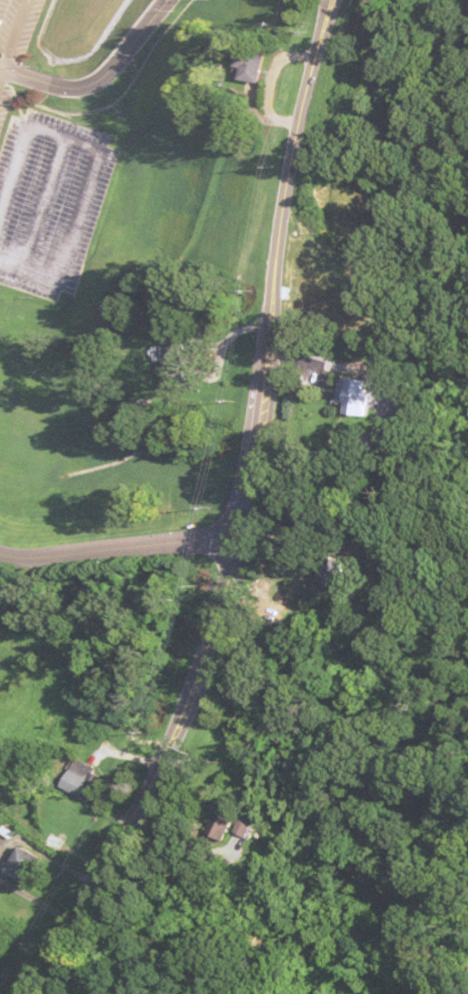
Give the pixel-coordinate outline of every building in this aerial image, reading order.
[(250,83),(271,82),(269,52),(247,53),(248,70),(249,70),(250,83)] [(372,416),(372,380),(350,380),(350,416),(372,416)] [(242,830),(255,837),(261,826),(248,819),(242,830)]
